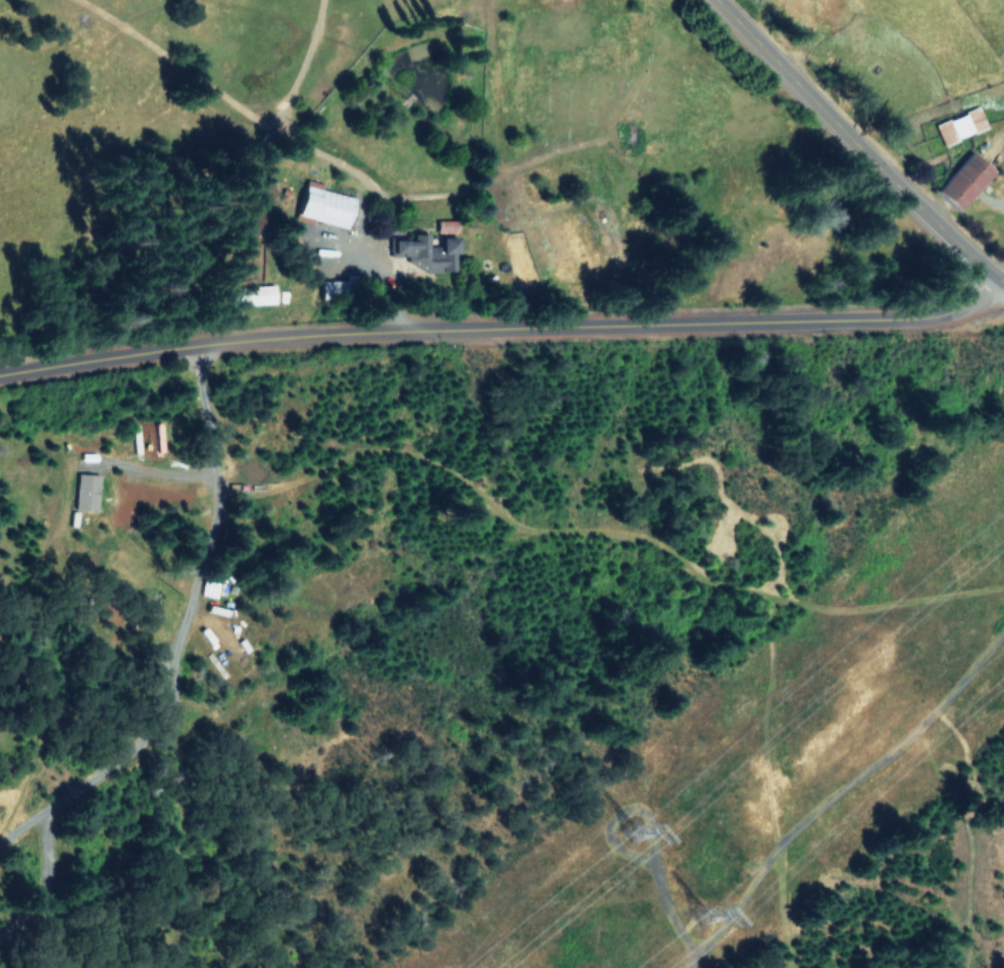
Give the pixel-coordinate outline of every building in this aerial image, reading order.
[(988,127),(979,107),(935,125),(943,145),(988,127)] [(995,171),(973,150),(937,189),(959,210),(995,171)] [(348,226),(354,196),(304,186),(298,217),(348,226)] [(449,269),(449,253),(459,253),(459,236),(441,237),(442,245),(427,245),(427,233),(413,233),(413,236),(390,237),(391,256),(407,255),(408,270),(449,269)] [(351,280),(321,280),(320,295),(351,296),(351,280)] [(238,286),(238,296),(230,296),(230,304),(274,302),(274,285),(238,286)] [(76,509),(97,510),(98,474),(77,473),(76,509)]
